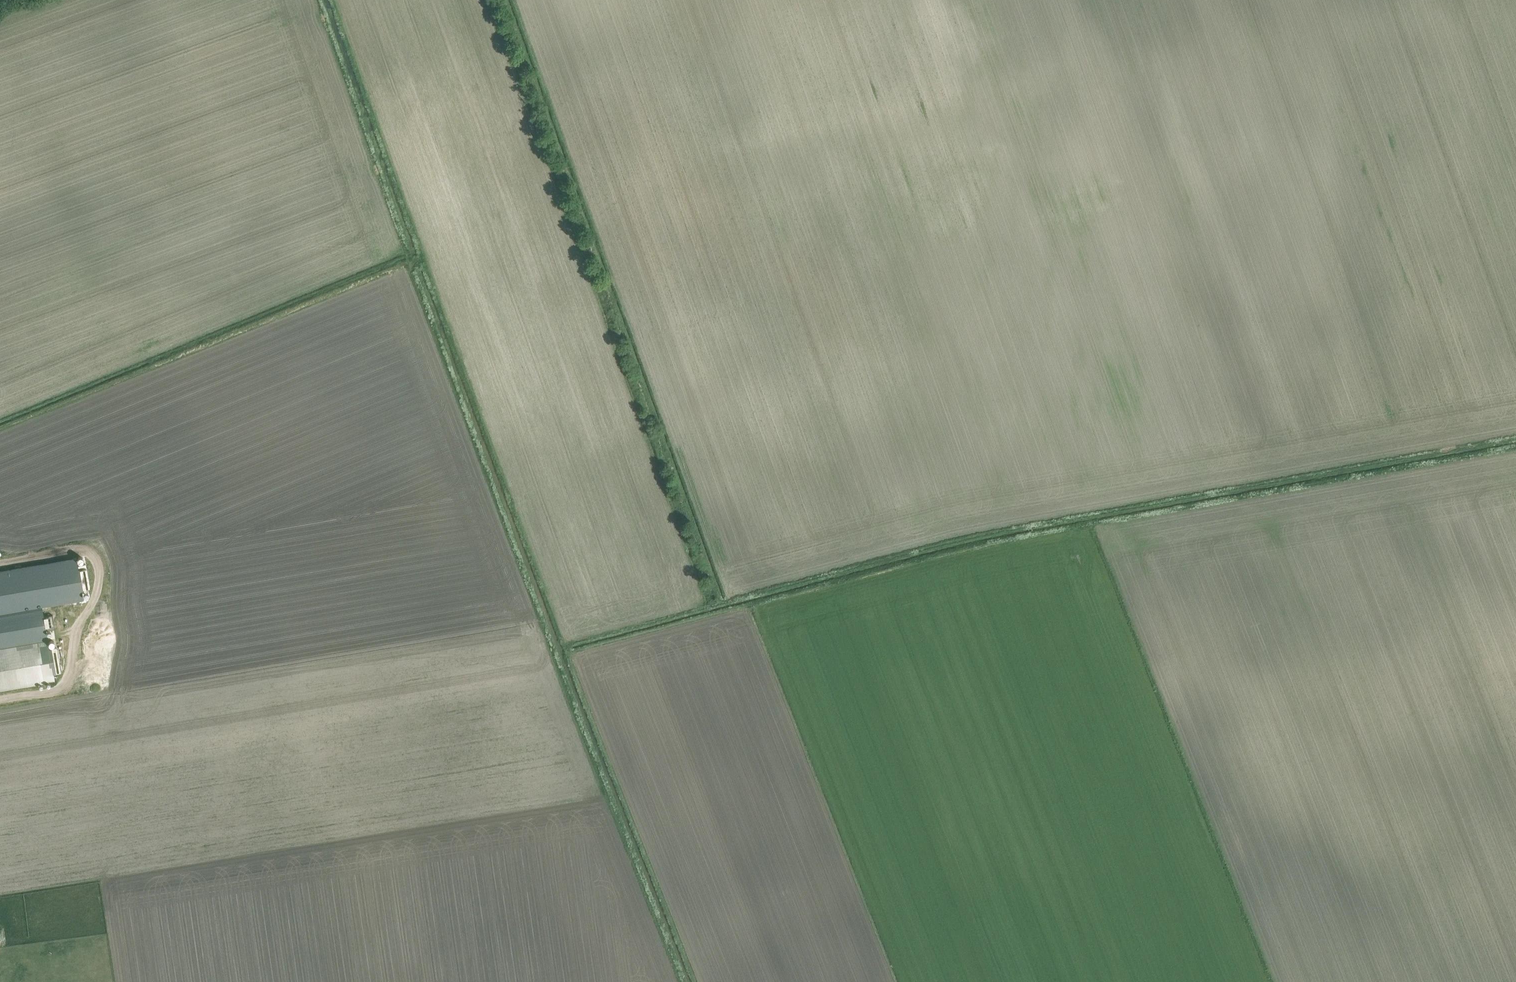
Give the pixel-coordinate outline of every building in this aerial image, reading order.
[(0,570),(0,613),(42,606),(84,599),(82,590),(82,589),(84,588),(91,587),(87,568),(81,569),(79,570),(79,568),(77,557),(0,570)] [(48,640),(46,631),(56,629),(53,615),(44,617),(42,606),(0,613),(0,648),(48,640)] [(0,648),(0,690),(54,680),(53,673),(61,672),(57,647),(49,648),(48,640),(0,648)]
